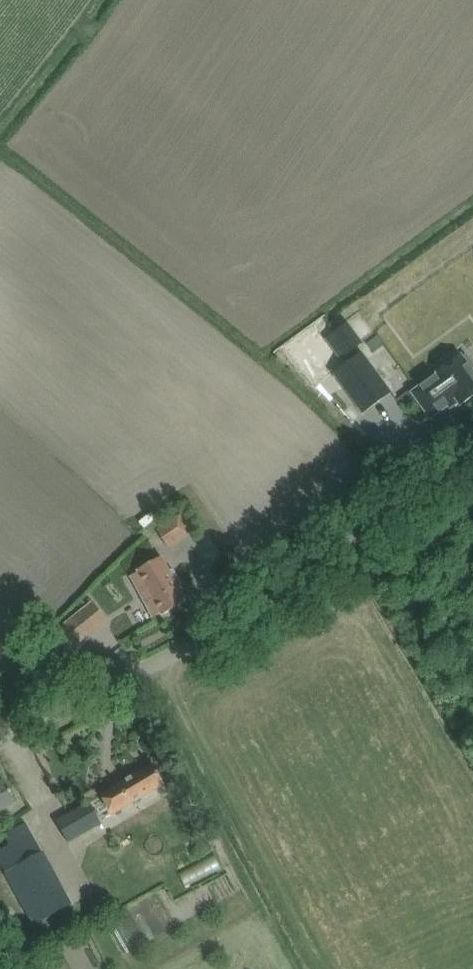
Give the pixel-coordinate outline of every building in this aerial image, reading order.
[(361,343),(347,324),(327,338),(341,358),(361,343)] [(316,329),(288,350),(312,384),(342,363),(316,329)] [(362,413),(391,392),(362,352),(333,373),(362,413)] [(466,355),(462,358),(461,355),(437,373),(437,374),(411,392),(430,418),(447,406),(456,400),(459,403),(460,405),(472,396),(472,372),(471,370),(472,368),(472,364),(466,355)] [(206,525),(195,505),(169,518),(180,539),(206,525)] [(169,570),(162,557),(137,570),(138,572),(130,576),(152,617),(160,613),(162,615),(186,602),(179,588),(181,584),(174,570),(169,570)] [(64,625),(79,643),(107,621),(92,602),(64,625)] [(73,672),(63,678),(71,692),(81,686),(73,672)] [(102,795),(113,814),(165,784),(153,764),(102,795)] [(16,802),(10,793),(12,792),(10,789),(9,790),(3,780),(0,782),(0,811),(16,802)] [(68,842),(100,822),(89,802),(56,822),(68,842)] [(34,926),(71,906),(27,823),(5,835),(10,844),(0,850),(0,862),(34,926)] [(228,850),(193,865),(197,876),(233,862),(228,850)]
